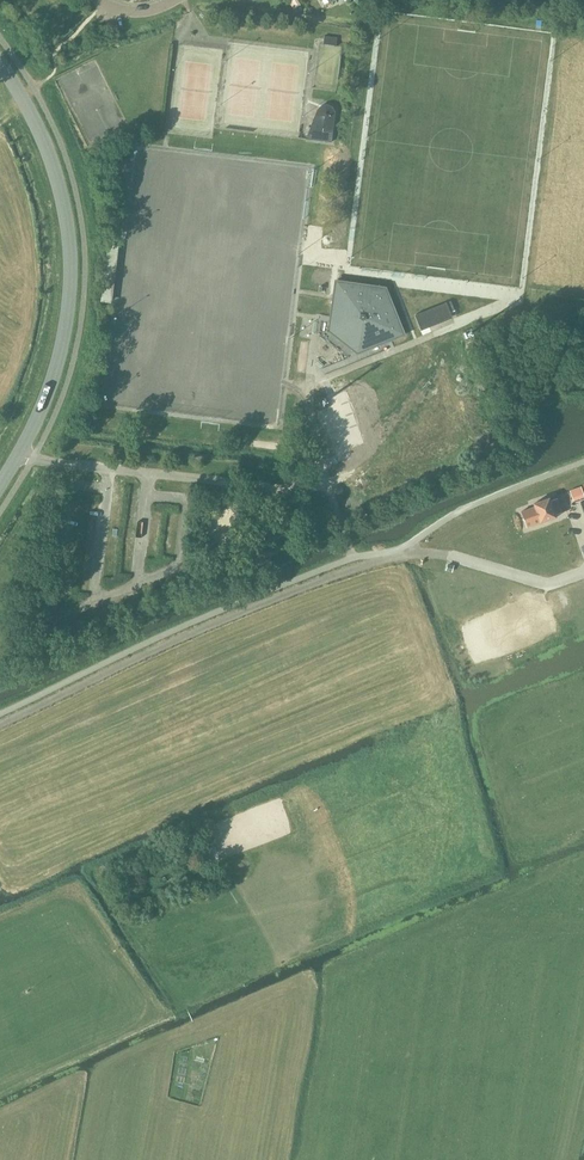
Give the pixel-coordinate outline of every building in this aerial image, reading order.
[(298,0),(296,0),(293,2),(297,10),(302,7),(298,0)] [(326,39),(325,46),(338,47),(339,46),(339,39),(326,37),(326,39)] [(313,127),(308,141),(333,143),(337,114),(334,109),(329,106),(323,107),(322,108),(319,111),(319,117),(322,122),(321,125),(313,127)] [(358,355),(393,342),(407,336),(389,287),(338,281),(330,333),(358,355)] [(420,315),(416,317),(421,329),(423,332),(444,324),(454,319),(448,304),(437,308),(420,315)] [(468,307),(456,308),(458,321),(469,320),(468,307)] [(523,513),(529,528),(542,523),(542,524),(559,518),(558,515),(564,512),(560,499),(552,501),(551,499),(535,505),(537,508),(523,513)] [(86,503),(67,511),(72,523),(88,517),(91,515),(86,503)] [(67,511),(48,519),(54,531),(57,530),(72,523),(67,511)] [(153,512),(139,518),(148,538),(149,540),(162,534),(156,520),(161,518),(158,511),(153,513),(153,512)] [(138,515),(124,521),(134,544),(148,538),(139,518),(138,515)] [(88,517),(72,523),(77,535),(93,528),(88,517)] [(209,527),(195,533),(200,546),(223,536),(217,523),(216,524),(214,519),(207,522),(209,527)] [(72,523),(57,530),(62,541),(77,535),(72,523)] [(93,528),(77,535),(82,546),(98,539),(93,528)] [(77,535),(62,541),(67,552),(82,546),(77,535)] [(223,536),(200,546),(206,559),(207,559),(209,563),(216,560),(214,556),(229,550),(223,536)] [(98,539),(82,546),(88,558),(106,550),(101,538),(98,539)] [(67,552),(64,554),(69,566),(88,558),(82,546),(67,552)] [(115,579),(103,585),(113,607),(125,601),(124,599),(115,579)] [(103,585),(91,590),(100,610),(101,612),(113,607),(103,585)] [(91,587),(78,593),(88,615),(100,610),(91,590),(91,587)] [(9,656),(3,642),(0,643),(0,660),(9,656)]
